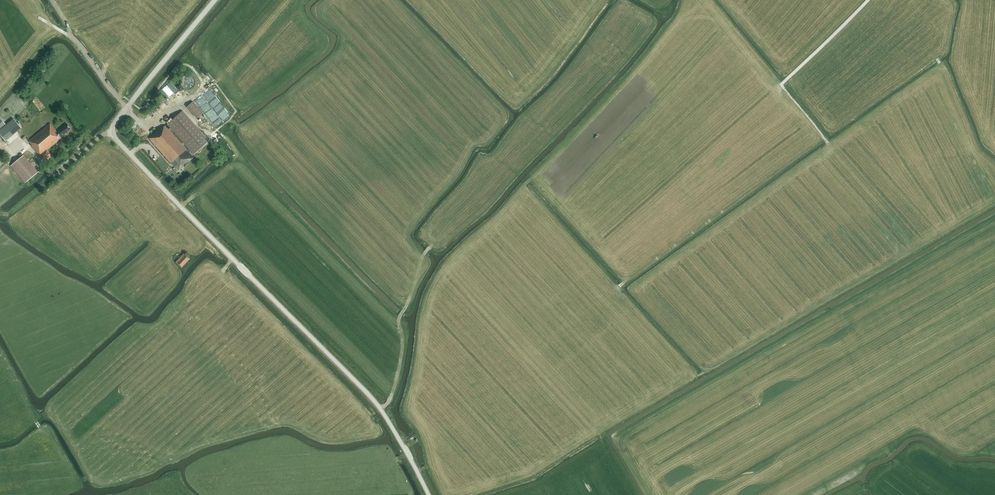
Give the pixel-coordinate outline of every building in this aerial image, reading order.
[(197,118),(203,113),(193,101),(187,107),(197,118)] [(209,141),(183,111),(167,124),(168,124),(166,126),(165,125),(162,129),(161,128),(157,131),(154,128),(150,131),(153,135),(149,138),(171,163),(172,163),(179,171),(179,170),(184,166),(185,167),(188,163),(188,162),(193,158),(194,157),(168,128),(170,126),(194,154),(209,141)] [(216,126),(222,122),(219,117),(213,122),(216,126)] [(14,119),(6,125),(0,130),(0,134),(6,141),(21,128),(14,119)] [(61,137),(71,129),(67,124),(57,132),(50,124),(29,141),(32,145),(40,156),(41,155),(45,160),(51,154),(48,150),(59,140),(59,139),(61,137)] [(38,172),(24,155),(11,166),(25,183),(38,172)] [(181,267),(190,258),(184,253),(176,262),(181,267)]
